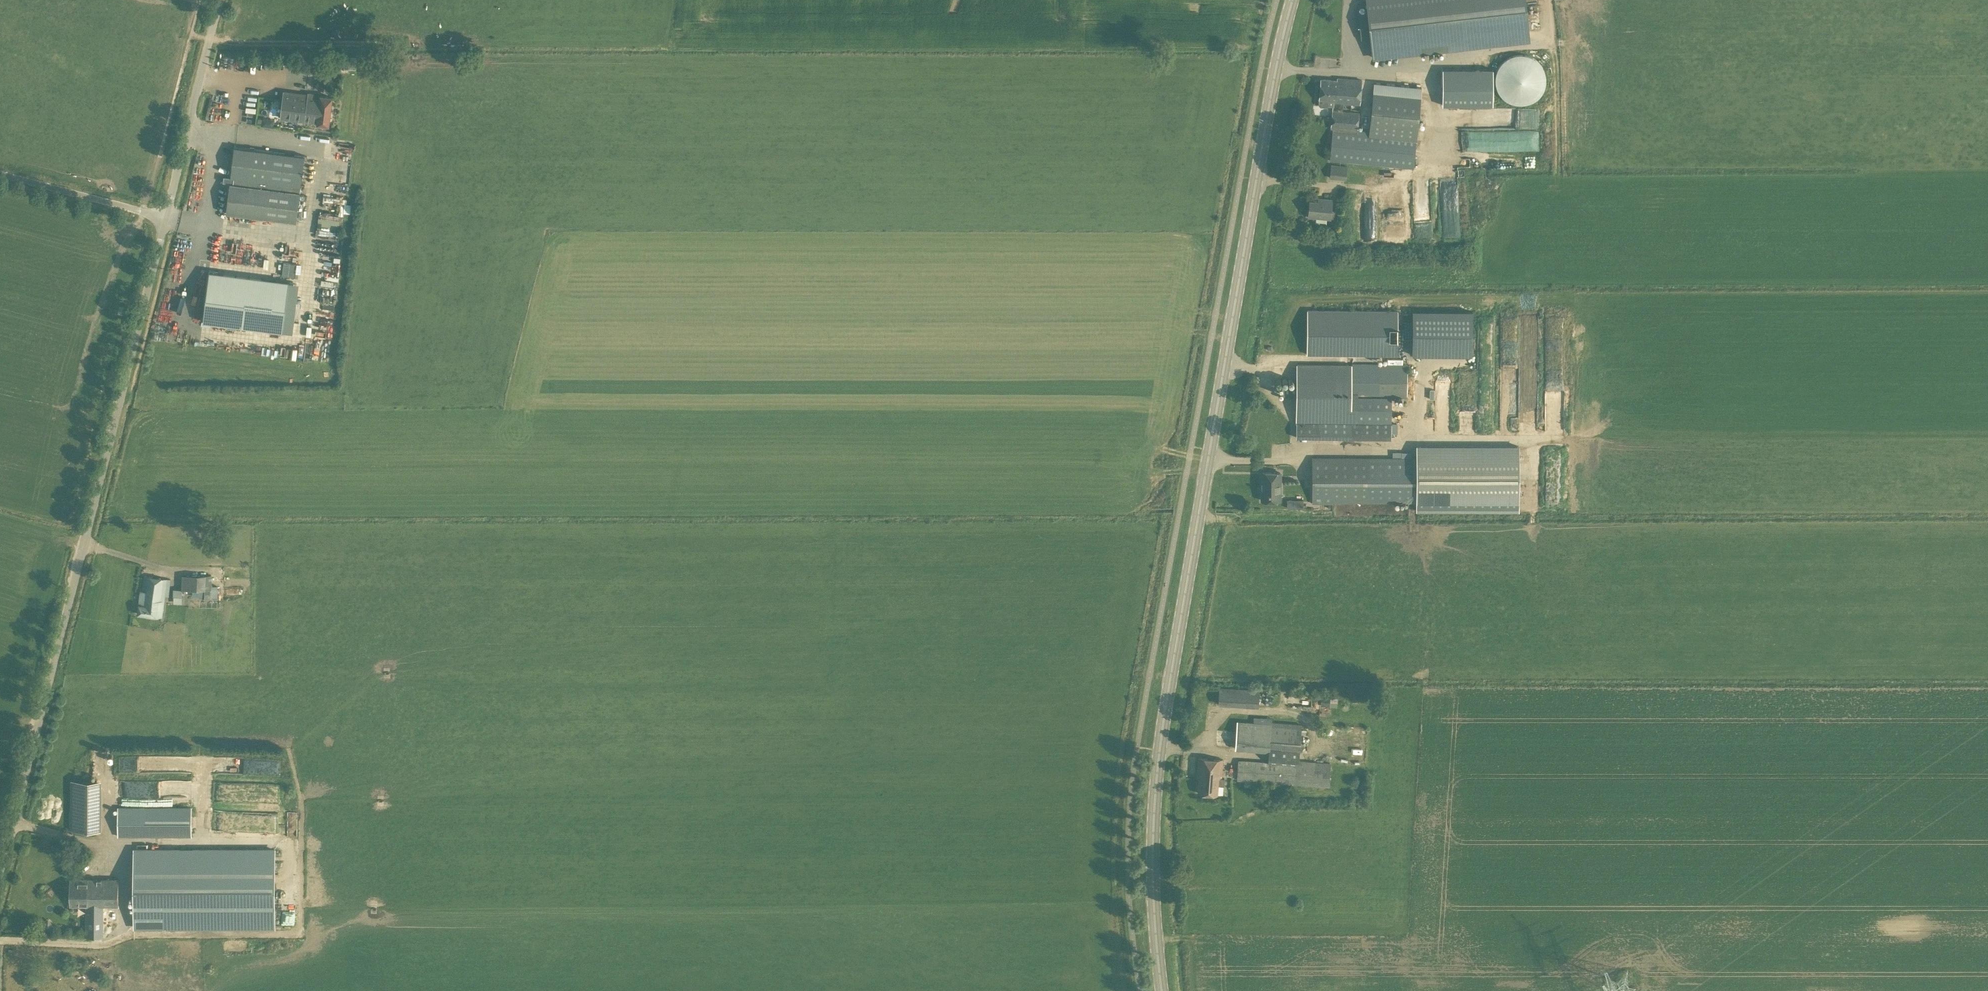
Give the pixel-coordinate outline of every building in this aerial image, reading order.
[(1525,0),(1367,0),(1368,12),(1359,13),(1361,39),(1371,38),(1373,57),(1529,39),(1525,0)] [(1546,82),(1546,80),(1546,77),(1545,74),(1544,72),(1544,69),(1542,67),(1541,65),(1539,63),(1537,61),(1535,59),(1533,58),(1531,56),(1528,56),(1526,55),(1523,54),(1520,54),(1518,54),(1515,55),(1512,56),(1510,56),(1508,58),(1505,59),(1503,61),(1501,63),(1500,65),(1498,67),(1497,69),(1496,72),(1495,74),(1495,77),(1495,80),(1495,82),(1495,85),(1496,88),(1497,90),(1498,92),(1500,95),(1501,97),(1503,99),(1505,100),(1508,102),(1510,103),(1512,104),(1515,105),(1518,105),(1520,105),(1523,105),(1526,105),(1528,104),(1531,103),(1533,102),(1535,100),(1537,99),(1539,97),(1541,95),(1542,92),(1544,90),(1544,88),(1545,85),(1546,82)] [(332,64),(335,70),(341,67),(338,61),(332,64)] [(1443,67),(1443,105),(1494,105),(1494,68),(1443,67)] [(1337,78),(1337,80),(1321,78),(1319,99),(1318,105),(1320,107),(1326,107),(1328,106),(1333,106),(1331,126),(1357,129),(1359,112),(1342,111),(1343,103),(1351,104),(1350,110),(1359,110),(1361,80),(1337,78)] [(318,123),(329,124),(332,97),(308,94),(308,95),(285,92),(281,117),(318,122),(318,123)] [(1330,160),(1413,168),(1419,101),(1372,97),(1369,132),(1333,128),(1330,160)] [(1466,150),(1536,149),(1536,128),(1465,129),(1466,150)] [(235,147),(231,177),(234,177),(233,183),(230,182),(226,213),(296,222),(304,156),(235,147)] [(1346,179),(1347,166),(1331,165),(1329,177),(1346,179)] [(1308,216),(1330,218),(1331,199),(1323,198),(1322,202),(1309,201),(1308,216)] [(300,275),(301,268),(296,268),(296,262),(283,261),(282,274),(300,275)] [(203,321),(283,331),(289,281),(209,271),(203,321)] [(1413,354),(1474,354),(1474,309),(1413,309),(1413,354)] [(1307,354),(1397,355),(1397,311),(1307,310),(1307,354)] [(1369,397),(1407,397),(1407,365),(1297,364),(1296,385),(1282,385),(1282,396),(1296,396),(1296,437),(1391,438),(1391,422),(1368,422),(1369,397)] [(1412,457),(1311,456),(1311,503),(1332,503),(1332,502),(1412,502),(1412,457)] [(1280,472),(1262,471),(1261,500),(1279,500),(1280,472)] [(1294,499),(1286,499),(1286,507),(1294,508),(1294,499)] [(183,589),(173,589),(173,596),(183,596),(183,595),(183,590),(193,590),(193,595),(204,596),(204,598),(218,598),(218,588),(211,587),(211,575),(183,575),(183,589)] [(138,613),(162,616),(166,579),(145,576),(143,591),(141,590),(138,613)] [(1217,704),(1257,706),(1258,689),(1218,687),(1217,704)] [(1338,696),(1321,695),(1321,705),(1337,705),(1338,696)] [(1328,785),(1330,763),(1298,761),(1301,724),(1271,722),(1271,724),(1236,721),(1234,749),(1269,751),(1268,762),(1238,760),(1237,779),(1243,780),(1243,786),(1252,786),(1252,780),(1328,785)] [(1217,794),(1217,785),(1224,785),(1224,777),(1221,777),(1222,759),(1199,757),(1198,777),(1199,777),(1198,792),(1217,794)] [(97,779),(71,779),(71,829),(97,830),(97,779)] [(118,836),(145,836),(191,836),(191,807),(118,807),(118,836)] [(273,925),(273,850),(134,849),(134,924),(273,925)] [(87,936),(102,936),(102,906),(118,906),(118,879),(71,879),(71,905),(87,905),(87,936)]
